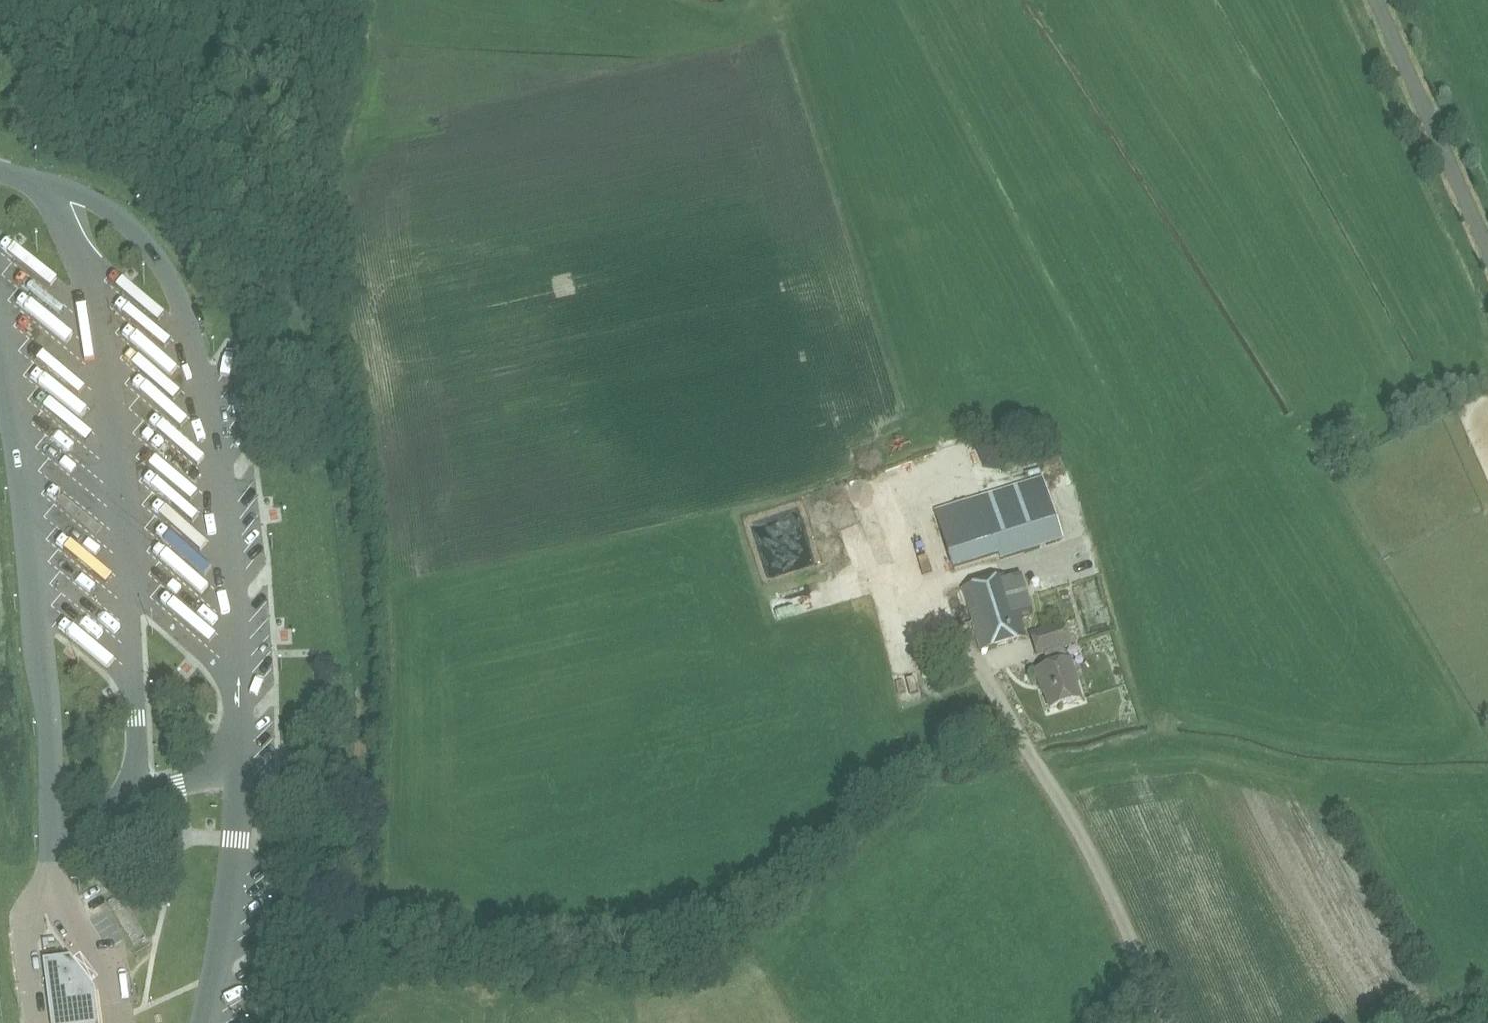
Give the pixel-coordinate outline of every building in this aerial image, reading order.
[(55,285),(63,276),(28,245),(20,254),(55,285)] [(121,270),(114,281),(160,313),(168,302),(121,270)] [(154,335),(163,326),(135,301),(127,310),(154,335)] [(194,473),(201,465),(152,422),(145,430),(194,473)] [(982,468),(1006,470),(1017,453),(1010,434),(988,431),(975,448),(982,468)] [(1000,560),(1049,545),(1029,481),(980,496),(986,516),(979,518),(965,475),(927,487),(953,567),(993,554),(992,550),(996,549),(1000,560)] [(182,511),(176,517),(195,535),(201,528),(182,511)] [(774,589),(777,604),(839,592),(839,594),(872,587),(869,571),(774,589)] [(960,588),(980,651),(1026,636),(1007,573),(960,588)] [(210,633),(218,623),(173,589),(165,599),(210,633)] [(69,630),(113,665),(121,655),(77,620),(69,630)] [(1076,681),(1069,659),(1067,660),(1063,646),(1068,645),(1062,624),(1031,634),(1037,656),(1043,654),(1046,666),(1035,670),(1042,693),(1044,693),(1049,708),(1080,698),(1075,682),(1076,681)] [(42,961),(50,1022),(96,1022),(91,990),(67,958),(42,961)]
